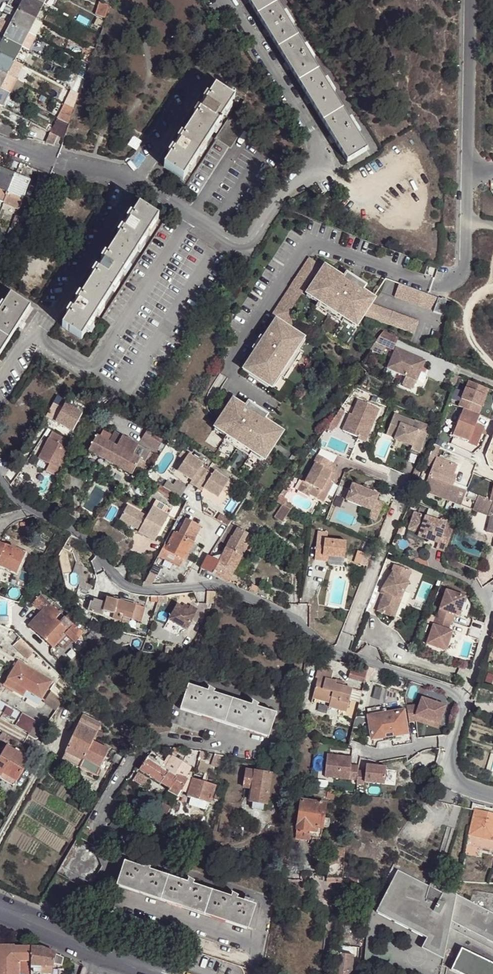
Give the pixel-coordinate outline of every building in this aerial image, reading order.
[(43,8),(28,0),(24,0),(18,12),(36,22),(43,8)] [(43,8),(47,0),(28,0),(43,8)] [(336,143),(348,163),(369,150),(355,128),(350,120),(334,95),(326,81),(313,61),(305,48),(292,28),(284,14),(275,0),(247,0),(250,4),(267,31),(270,37),(288,64),(291,71),(308,98),(312,104),(332,137),(336,143)] [(105,22),(110,7),(103,3),(102,3),(96,17),(105,22)] [(14,19),(18,12),(7,7),(4,13),(14,19)] [(14,19),(10,27),(29,36),(36,22),(18,12),(14,19)] [(287,13),(284,14),(292,28),(294,26),(287,13)] [(29,36),(36,41),(43,25),(36,22),(29,36)] [(29,36),(10,27),(3,41),(22,50),(29,36)] [(28,54),(36,41),(29,36),(22,50),(28,54)] [(3,41),(0,47),(0,57),(15,64),(22,50),(3,41)] [(307,47),(305,48),(313,61),(316,60),(307,47)] [(90,62),(94,51),(88,48),(84,60),(90,62)] [(0,57),(0,74),(8,78),(15,64),(0,57)] [(22,69),(15,64),(8,78),(15,82),(22,69)] [(0,74),(0,91),(1,91),(8,78),(0,74)] [(17,83),(15,82),(8,78),(1,91),(7,95),(10,96),(17,83)] [(328,80),(326,81),(334,95),(336,93),(328,80)] [(15,99),(22,85),(17,83),(10,96),(15,99)] [(180,143),(175,151),(165,167),(184,180),(236,100),(216,87),(206,103),(200,111),(180,143)] [(72,110),(77,96),(68,92),(63,105),(70,109),(72,110)] [(200,111),(206,103),(202,102),(197,109),(200,111)] [(67,125),(72,110),(70,109),(63,105),(56,120),(62,123),(67,125)] [(244,129),(229,119),(216,139),(232,149),(244,129)] [(62,140),(67,125),(62,123),(56,120),(49,133),(55,137),(62,140)] [(35,134),(38,129),(32,125),(29,131),(35,134)] [(133,146),(137,140),(129,135),(125,142),(133,146)] [(62,140),(55,137),(50,149),(57,152),(62,140)] [(171,149),(175,151),(180,143),(177,141),(171,149)] [(15,176),(1,170),(0,172),(0,206),(2,207),(15,176)] [(31,182),(15,176),(2,207),(18,213),(31,182)] [(124,230),(103,261),(98,271),(78,302),(72,311),(62,327),(82,339),(159,219),(140,206),(130,222),(124,230)] [(15,232),(24,221),(17,217),(12,231),(15,232)] [(121,228),(124,230),(130,222),(126,220),(121,228)] [(366,292),(347,279),(329,267),(327,269),(313,259),(274,317),(279,320),(245,371),(271,388),(271,387),(279,376),(282,378),(299,352),(296,350),(303,339),(304,337),(293,330),(301,318),(293,313),(316,278),(319,280),(311,292),(312,293),(324,300),(322,303),(347,320),(349,317),(360,325),(362,325),(367,317),(418,335),(422,323),(375,306),(378,300),(366,292)] [(98,271),(103,261),(101,260),(95,269),(98,271)] [(350,275),(347,279),(366,292),(370,288),(350,275)] [(402,286),(397,298),(436,312),(436,313),(445,316),(450,301),(445,299),(444,300),(402,286)] [(324,300),(312,293),(310,297),(321,305),(319,308),(344,325),(346,322),(357,329),(360,325),(349,317),(347,320),(322,303),(324,300)] [(5,348),(31,307),(11,294),(5,305),(0,312),(0,355),(5,348)] [(72,311),(78,302),(75,300),(69,309),(72,311)] [(396,339),(382,333),(377,341),(387,346),(393,349),(396,339)] [(303,339),(296,350),(299,352),(300,353),(308,342),(303,339)] [(377,341),(366,356),(380,364),(387,346),(377,341)] [(404,376),(415,380),(416,381),(424,361),(395,349),(387,369),(404,376)] [(299,352),(282,378),(283,379),(286,381),(304,355),(300,353),(299,352)] [(279,376),(271,387),(276,390),(283,379),(282,378),(279,376)] [(412,388),(415,380),(404,376),(402,385),(412,388)] [(461,409),(476,415),(488,386),(468,379),(456,406),(461,409)] [(247,408),(235,399),(217,424),(219,425),(230,433),(227,436),(253,453),(255,450),(266,458),(267,459),(284,434),(266,421),(247,408)] [(366,445),(380,411),(359,402),(353,417),(351,416),(344,433),(359,439),(358,441),(366,445)] [(250,403),(247,408),(266,421),(269,416),(250,403)] [(62,409),(53,404),(46,417),(73,431),(82,414),(65,405),(62,409)] [(476,415),(461,409),(458,416),(474,423),(477,415),(476,415)] [(416,422),(396,415),(388,436),(396,440),(396,441),(414,448),(412,451),(421,455),(429,435),(414,429),(416,422)] [(474,423),(458,416),(450,436),(474,446),(481,428),(473,424),(474,423)] [(219,425),(215,430),(226,438),(227,436),(230,433),(219,425)] [(165,438),(149,427),(141,440),(157,450),(165,438)] [(97,436),(89,451),(118,467),(132,475),(137,465),(139,467),(138,468),(148,474),(152,468),(150,467),(156,456),(114,433),(113,436),(103,431),(100,437),(97,436)] [(67,440),(52,432),(38,459),(49,465),(45,471),(56,477),(70,450),(64,447),(67,440)] [(253,453),(227,436),(226,438),(224,441),(249,458),(252,455),(253,453)] [(185,460),(189,454),(183,450),(179,456),(185,460)] [(253,453),(252,455),(263,462),(266,458),(255,450),(253,453)] [(204,465),(189,454),(185,460),(178,470),(192,480),(191,482),(202,490),(204,488),(219,497),(229,482),(215,472),(212,475),(201,468),(204,465)] [(330,480),(334,472),(338,464),(320,454),(315,463),(316,464),(307,481),(315,486),(311,494),(325,501),(330,493),(328,492),(333,482),(330,480)] [(456,465),(435,457),(422,490),(460,504),(466,490),(452,485),(455,476),(452,475),(456,465)] [(307,481),(305,480),(299,492),(309,497),(311,494),(315,486),(307,481)] [(163,487),(170,491),(173,485),(167,481),(163,487)] [(173,485),(170,491),(174,494),(180,498),(187,488),(176,481),(173,485)] [(370,490),(363,487),(353,483),(347,500),(372,510),(369,518),(377,521),(384,503),(377,500),(379,494),(370,490)] [(163,487),(161,486),(157,492),(170,500),(174,494),(170,491),(163,487)] [(480,497),(475,510),(491,516),(486,536),(492,538),(492,488),(487,486),(488,500),(480,497)] [(271,525),(277,531),(291,510),(284,505),(271,525)] [(148,535),(155,540),(169,518),(153,508),(147,518),(128,506),(120,519),(120,520),(130,526),(131,523),(141,529),(139,531),(138,533),(146,538),(148,535)] [(217,511),(208,506),(204,512),(213,517),(217,511)] [(231,520),(221,513),(217,520),(227,526),(231,520)] [(444,551),(452,525),(417,514),(412,530),(418,532),(417,536),(436,542),(435,548),(444,551)] [(175,532),(162,557),(181,567),(201,527),(185,518),(177,534),(175,532)] [(131,523),(130,526),(139,531),(141,529),(131,523)] [(248,534),(231,524),(220,541),(230,547),(220,562),(210,557),(209,556),(201,568),(203,569),(227,583),(247,549),(248,546),(243,542),(246,538),(248,534)] [(315,559),(323,560),(324,555),(330,556),(344,558),(346,541),(325,539),(326,532),(319,531),(317,545),(315,559)] [(248,546),(247,549),(249,550),(254,543),(246,538),(243,542),(248,546)] [(0,543),(0,566),(16,574),(24,554),(0,543)] [(364,553),(358,551),(355,561),(361,563),(364,553)] [(370,555),(364,553),(361,563),(367,565),(370,555)] [(396,602),(403,596),(412,585),(409,581),(412,572),(397,566),(393,574),(382,589),(385,592),(383,596),(377,612),(390,618),(396,602)] [(148,574),(142,586),(144,587),(149,587),(154,577),(148,574)] [(247,591),(266,600),(270,591),(252,582),(247,591)] [(463,596),(444,589),(435,617),(434,616),(425,644),(444,650),(451,631),(447,629),(449,622),(450,622),(453,614),(457,615),(463,596)] [(38,608),(41,611),(49,603),(40,594),(31,604),(38,609),(38,608)] [(393,619),(403,596),(396,602),(390,618),(393,619)] [(114,614),(117,601),(106,598),(105,602),(102,617),(120,623),(122,616),(114,614)] [(131,619),(134,607),(136,603),(118,598),(117,601),(114,614),(122,616),(131,619)] [(94,615),(102,617),(105,602),(94,600),(94,605),(96,605),(94,615)] [(57,642),(65,633),(68,630),(73,625),(63,616),(59,622),(55,619),(61,613),(49,603),(41,611),(28,625),(52,647),(57,642)] [(181,605),(178,603),(169,619),(186,629),(198,608),(190,604),(189,606),(188,609),(181,605)] [(143,610),(134,607),(131,619),(140,622),(143,610)] [(68,630),(65,633),(72,639),(78,633),(71,627),(68,630)] [(21,638),(13,631),(11,633),(8,637),(15,644),(21,638)] [(72,639),(65,633),(57,642),(64,648),(72,639)] [(19,662),(9,679),(29,690),(34,693),(44,699),(54,681),(19,662)] [(318,677),(315,697),(332,700),(332,706),(350,709),(353,686),(336,682),(336,680),(331,679),(333,669),(318,666),(316,676),(318,677)] [(351,678),(365,682),(367,671),(354,666),(351,678)] [(29,690),(9,679),(6,685),(25,696),(29,690)] [(207,690),(188,684),(180,707),(269,737),(276,713),(257,707),(258,704),(252,701),(251,705),(214,693),(215,690),(209,686),(207,690)] [(54,691),(47,703),(59,709),(66,697),(54,691)] [(34,693),(31,698),(41,704),(44,699),(34,693)] [(332,700),(315,697),(314,703),(332,706),(332,700)] [(414,704),(406,705),(409,721),(416,720),(422,722),(424,718),(439,723),(445,705),(421,697),(417,706),(414,704)] [(370,708),(370,716),(385,713),(384,708),(384,706),(370,708)] [(380,738),(401,735),(407,734),(403,711),(390,712),(385,713),(370,716),(374,738),(380,738)] [(22,712),(14,726),(37,739),(36,726),(30,723),(26,715),(22,712)] [(84,716),(67,752),(84,761),(101,769),(110,750),(94,741),(102,725),(84,716)] [(439,723),(424,718),(422,722),(437,728),(439,723)] [(0,736),(0,740),(5,743),(6,742),(11,744),(12,742),(27,750),(29,747),(3,732),(0,736)] [(402,740),(401,735),(380,738),(381,743),(402,740)] [(17,782),(30,760),(7,746),(0,757),(0,775),(2,776),(4,774),(17,782)] [(67,752),(63,760),(81,768),(84,761),(67,752)] [(148,757),(163,766),(165,762),(151,753),(148,757)] [(351,756),(326,754),(324,776),(356,780),(356,783),(364,784),(364,780),(384,782),(385,764),(365,763),(364,770),(357,770),(358,765),(350,764),(351,756)] [(166,768),(163,766),(148,757),(140,770),(171,789),(169,792),(178,797),(183,788),(190,789),(187,796),(192,797),(190,804),(205,809),(208,802),(210,803),(216,785),(193,778),(192,782),(185,779),(193,767),(174,755),(166,768)] [(222,758),(216,756),(214,764),(220,765),(222,758)] [(84,761),(81,768),(96,776),(101,769),(84,761)] [(253,802),(265,804),(267,804),(270,774),(243,771),(242,789),(252,791),(251,802),(253,802)] [(140,786),(146,779),(139,772),(133,779),(140,786)] [(14,787),(17,782),(4,774),(2,776),(1,779),(14,787)] [(327,792),(309,789),(308,796),(326,799),(327,792)] [(325,805),(300,802),(295,840),(308,842),(308,840),(320,841),(320,837),(321,838),(322,828),(323,819),(325,805)] [(472,804),(471,805),(470,811),(474,812),(492,816),(492,808),(472,804)] [(164,822),(168,812),(163,809),(158,819),(164,822)] [(474,812),(469,836),(492,841),(492,816),(474,812)] [(123,822),(115,818),(111,827),(119,831),(123,822)] [(466,838),(463,854),(469,855),(472,840),(466,838)] [(93,848),(77,839),(56,876),(77,888),(81,882),(91,887),(102,870),(93,848)] [(143,869),(125,863),(117,886),(248,930),(257,907),(237,900),(238,897),(232,895),(231,899),(193,886),(195,882),(189,879),(187,884),(150,871),(151,867),(145,865),(143,869)] [(303,870),(280,868),(279,884),(302,884),(303,870)] [(398,870),(376,912),(426,938),(421,949),(442,960),(449,928),(450,920),(492,942),(492,915),(436,885),(434,889),(398,870)] [(360,892),(369,893),(370,881),(342,878),(342,882),(341,897),(347,898),(348,895),(360,897),(360,892)] [(343,922),(338,921),(337,931),(344,932),(345,922),(343,922)] [(111,926),(108,936),(118,940),(122,931),(111,926)] [(29,946),(12,946),(12,945),(0,945),(0,961),(17,961),(28,961),(29,948),(29,946)] [(54,954),(38,948),(29,948),(28,961),(28,965),(38,966),(51,967),(52,964),(54,954)] [(461,948),(451,969),(461,973),(492,973),(492,963),(461,948)] [(58,966),(61,957),(54,954),(52,964),(58,966)] [(334,955),(333,973),(350,973),(352,957),(334,955)] [(17,961),(0,961),(0,973),(17,973),(17,961)] [(28,961),(17,961),(17,973),(24,973),(24,971),(28,971),(28,965),(28,961)] [(38,966),(28,965),(28,971),(28,973),(30,973),(38,973),(38,966)]
